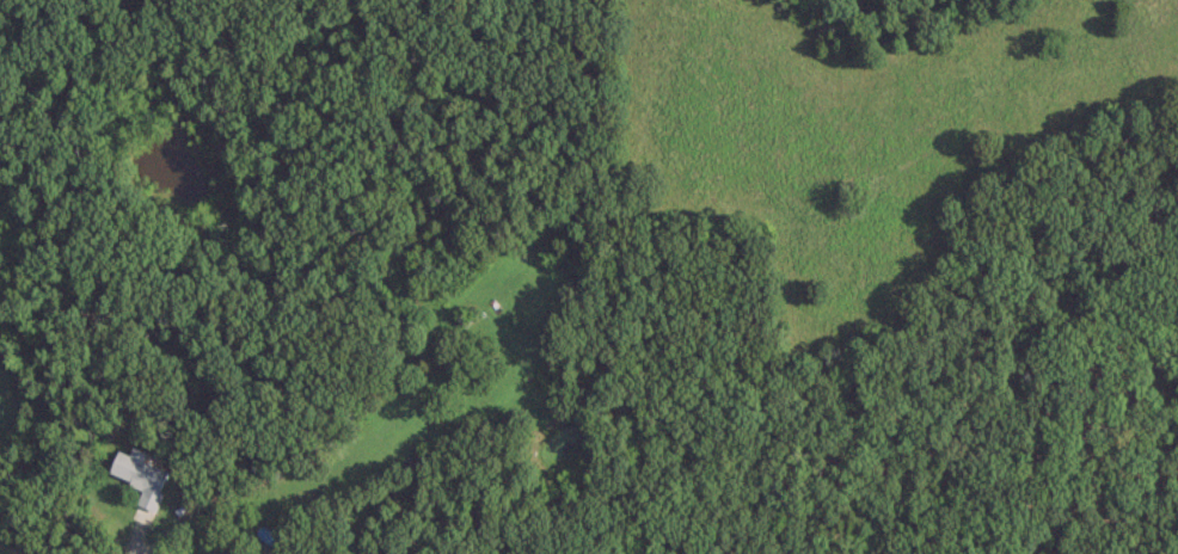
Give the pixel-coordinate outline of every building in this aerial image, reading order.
[(1060,293),(1078,291),(1077,274),(1059,276),(1060,293)] [(115,449),(106,473),(140,486),(134,502),(152,509),(167,470),(141,460),(144,452),(130,446),(127,453),(115,449)]
